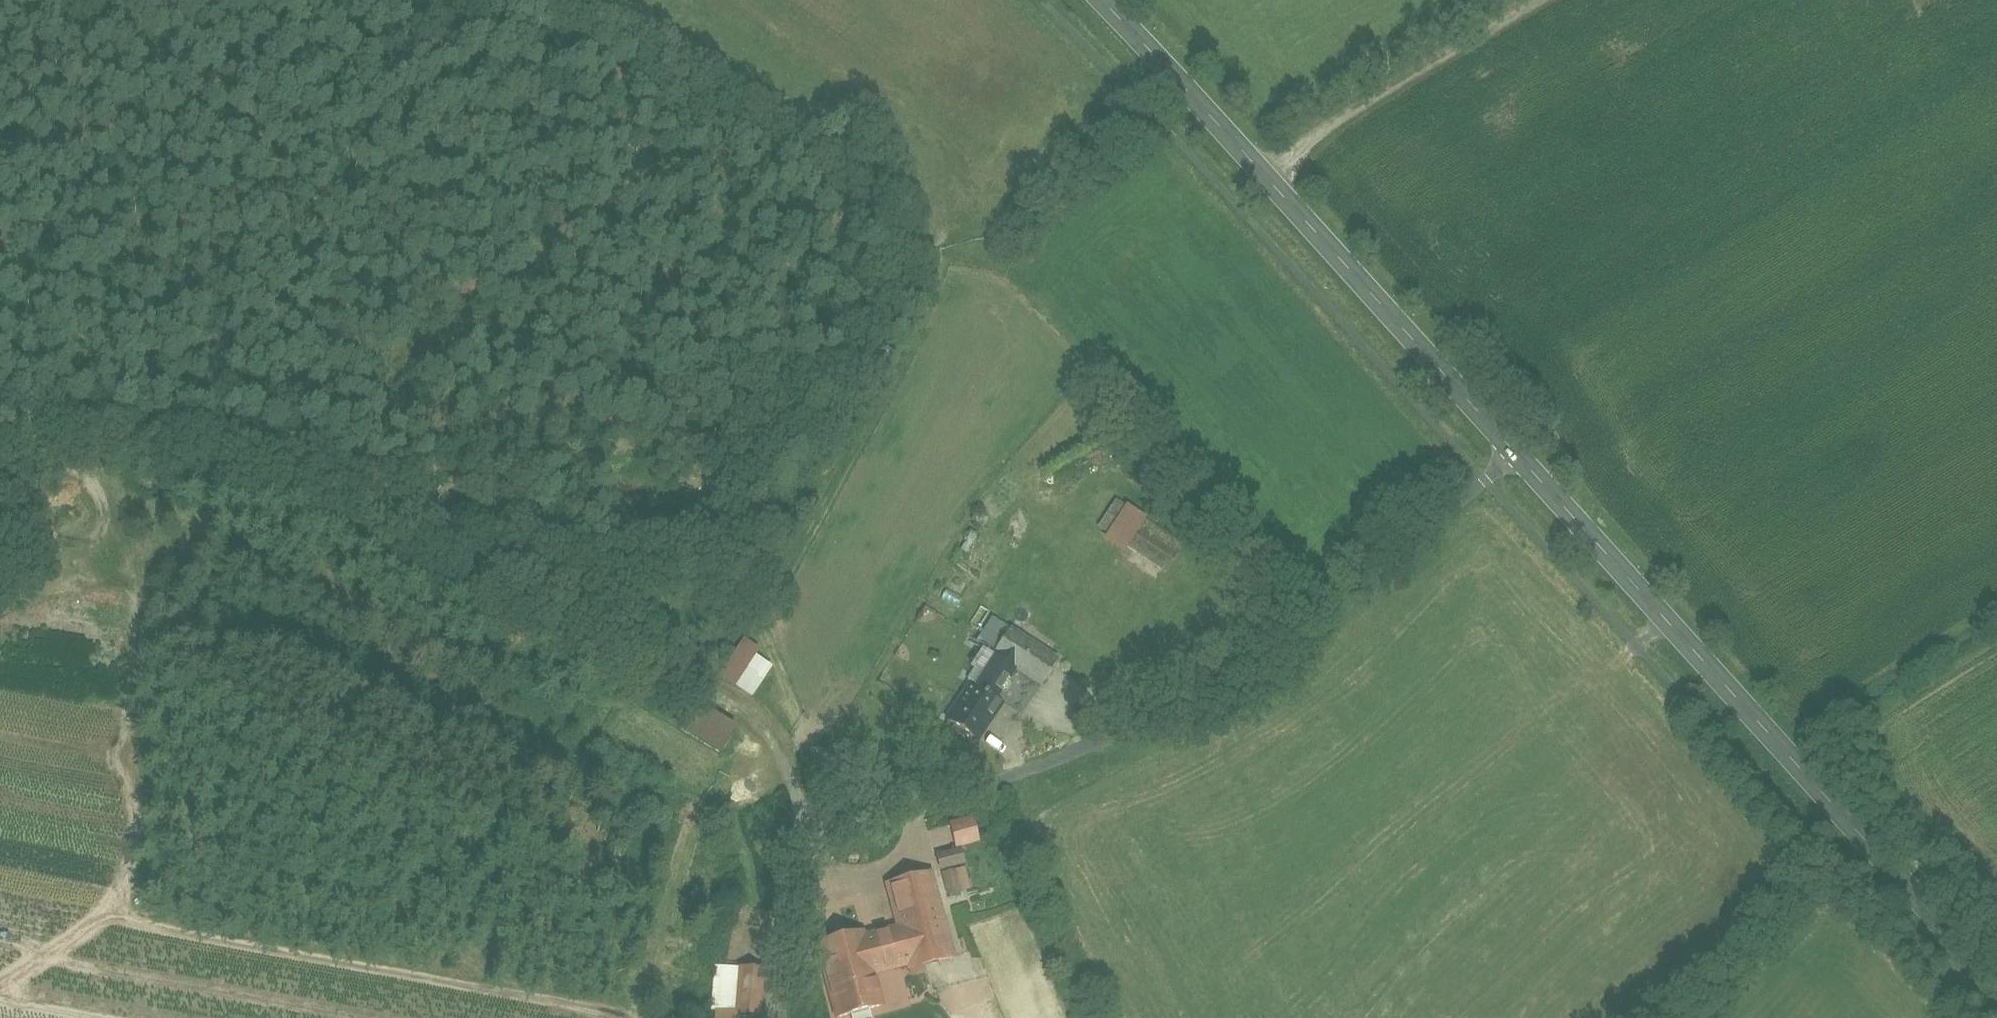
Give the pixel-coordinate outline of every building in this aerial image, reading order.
[(1151,517),(1132,506),(1116,534),(1135,545),(1151,517)] [(1149,538),(1143,560),(1177,570),(1184,549),(1149,538)] [(984,608),(976,621),(988,628),(996,616),(984,608)] [(1063,657),(1013,630),(982,688),(973,683),(955,715),(999,738),(1030,681),(1046,689),(1063,657)] [(762,655),(766,649),(749,637),(724,675),(758,697),(779,666),(762,655)] [(697,701),(681,729),(723,754),(739,725),(697,701)] [(961,845),(986,845),(986,818),(961,818),(961,845)] [(951,894),(975,890),(971,858),(946,861),(951,894)] [(961,957),(938,874),(894,886),(917,969),(961,957)] [(870,945),(823,959),(840,1017),(850,1017),(888,1007),(870,945)] [(747,1017),(769,1014),(763,966),(740,969),(747,1017)]
